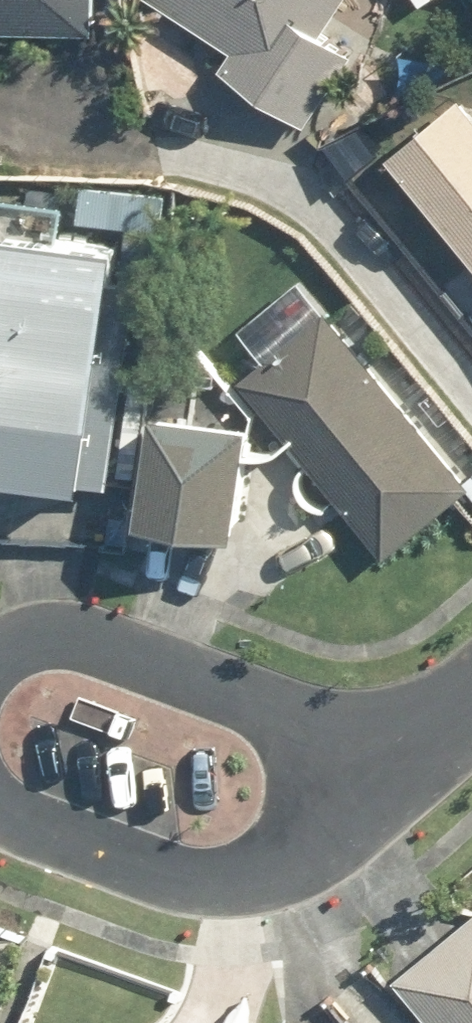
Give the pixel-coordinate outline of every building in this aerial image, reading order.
[(99,31),(99,0),(0,0),(0,23),(99,31)] [(248,48),(237,64),(312,116),(357,52),(324,29),(344,0),(179,0),(248,48)] [(395,153),(471,245),(471,100),(467,94),(395,153)] [(15,227),(0,368),(0,465),(95,475),(120,238),(15,227)] [(243,377),(400,552),(471,487),(471,473),(323,306),(243,377)] [(255,423),(157,413),(148,508),(246,518),(255,423)] [(405,979),(441,1022),(471,1022),(471,924),(405,979)]
